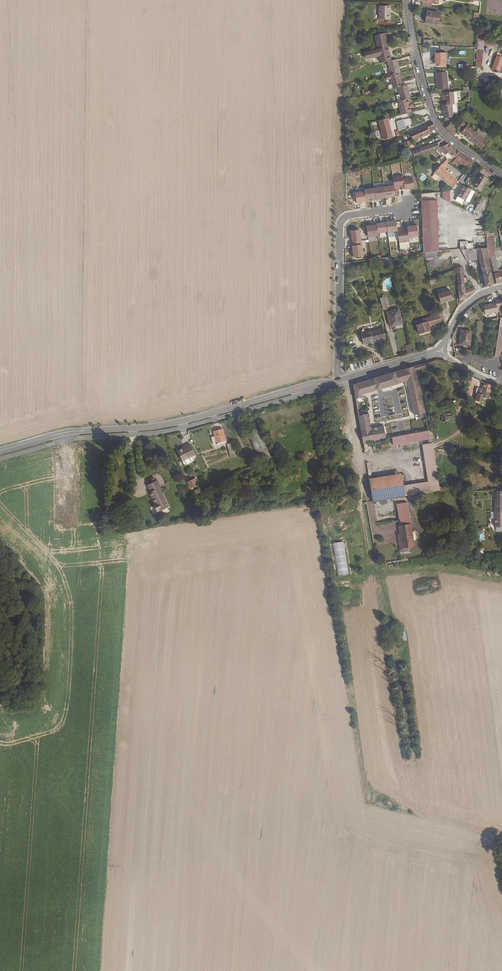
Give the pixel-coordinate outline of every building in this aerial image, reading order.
[(379,6),(379,20),(390,20),(390,13),(389,13),(389,6),(379,6)] [(425,20),(437,21),(438,10),(426,8),(425,20)] [(375,36),(378,49),(388,46),(385,33),(375,36)] [(472,66),(479,66),(481,43),(493,44),(494,40),(476,37),(472,66)] [(435,62),(441,62),(441,52),(431,52),(431,63),(435,62)] [(501,70),(501,66),(500,66),(501,60),(501,55),(496,53),(491,68),(501,70)] [(400,73),(397,59),(388,62),(391,75),(399,73),(400,73)] [(436,88),(446,87),(444,71),(433,72),(436,88)] [(402,86),(399,73),(391,75),(385,76),(387,81),(391,80),(393,88),(398,87),(402,86)] [(410,98),(407,85),(402,86),(398,87),(401,100),(410,98)] [(444,104),(451,103),(453,102),(452,90),(443,91),(444,104)] [(412,111),(408,98),(401,100),(398,101),(401,114),(412,111)] [(444,118),(452,116),(452,111),(451,103),(444,104),(441,104),(442,112),(444,112),(444,118)] [(397,121),(409,118),(408,113),(395,117),(397,121)] [(383,139),(393,137),(388,118),(378,120),(383,139)] [(399,128),(412,125),(410,119),(397,121),(399,128)] [(435,127),(430,120),(425,123),(426,124),(409,132),(412,138),(413,140),(430,133),(429,130),(435,127)] [(452,136),(458,140),(460,137),(454,132),(451,130),(453,128),(452,126),(453,125),(450,121),(448,123),(445,127),(452,136)] [(465,136),(480,147),(486,140),(481,137),(474,131),(461,121),(457,126),(461,130),(460,131),(463,134),(465,136)] [(474,131),(481,137),(485,132),(477,126),(474,131)] [(441,146),(443,145),(442,140),(418,148),(419,149),(412,151),(414,155),(420,153),(436,147),(437,147),(441,146)] [(449,154),(454,158),(458,152),(448,143),(441,146),(437,147),(440,149),(444,154),(446,151),(449,154)] [(454,158),(468,168),(473,162),(458,152),(454,158)] [(433,173),(452,187),(456,180),(455,179),(452,177),(443,170),(449,162),(444,159),(438,167),(436,165),(433,169),(435,170),(433,173)] [(471,185),(479,190),(487,179),(479,173),(471,185)] [(404,189),(414,188),(412,178),(403,179),(404,189)] [(455,194),(460,197),(464,200),(470,189),(469,188),(467,187),(467,188),(466,187),(461,185),(455,194)] [(385,198),(383,187),(373,188),(375,200),(379,200),(379,198),(385,198)] [(450,201),(450,191),(442,192),(442,201),(450,201)] [(365,202),(364,192),(354,193),(356,203),(365,202)] [(422,228),(423,252),(446,249),(446,245),(438,246),(436,192),(421,194),(422,228)] [(387,232),(397,231),(397,230),(395,221),(386,222),(387,232)] [(367,237),(377,236),(375,224),(372,224),(372,225),(366,226),(367,237)] [(403,229),(397,230),(397,231),(399,242),(408,241),(406,227),(402,227),(403,229)] [(350,230),(351,241),(361,240),(360,229),(350,230)] [(460,240),(460,249),(461,249),(472,248),(472,241),(466,242),(466,240),(460,240)] [(354,258),(363,256),(361,241),(351,242),(354,258)] [(490,285),(493,284),(487,259),(486,254),(486,248),(472,248),(461,249),(466,259),(477,259),(479,265),(481,273),(484,280),(485,286),(490,285)] [(457,284),(463,283),(462,267),(455,268),(455,270),(455,272),(457,284)] [(501,281),(501,272),(496,273),(495,268),(491,269),(493,278),(495,278),(496,284),(501,283),(501,281)] [(465,295),(474,291),(472,287),(464,290),(463,283),(457,284),(455,284),(455,288),(457,288),(459,299),(465,298),(465,295)] [(451,300),(449,291),(433,295),(436,306),(439,305),(439,303),(451,300)] [(496,308),(500,307),(498,300),(498,299),(494,300),(495,303),(483,306),(485,314),(497,311),(496,308)] [(390,325),(401,322),(398,308),(386,311),(390,325)] [(427,326),(440,323),(438,315),(413,322),(416,334),(429,331),(427,326)] [(385,338),(383,327),(369,331),(369,329),(366,330),(369,342),(372,341),(372,342),(385,338)] [(458,344),(468,345),(469,331),(459,330),(458,335),(458,344)] [(428,362),(414,367),(415,371),(429,367),(428,362)] [(414,367),(353,385),(355,398),(361,397),(361,394),(407,381),(415,415),(425,413),(419,387),(415,371),(414,367)] [(482,390),(490,392),(492,385),(484,383),(482,390)] [(360,426),(361,426),(364,443),(386,439),(384,425),(372,428),(369,413),(368,409),(358,411),(359,416),(358,416),(358,417),(359,416),(360,421),(359,421),(359,422),(360,421),(361,425),(360,426)] [(269,449),(260,428),(247,434),(261,466),(274,460),(272,454),(274,453),(272,448),(269,449)] [(222,429),(213,431),(214,434),(210,435),(212,442),(215,441),(216,443),(224,441),(222,429)] [(429,431),(419,433),(420,441),(431,439),(429,431)] [(393,445),(420,441),(419,433),(393,438),(393,445)] [(188,443),(184,445),(185,446),(176,451),(181,461),(194,454),(188,443)] [(403,492),(402,475),(369,479),(372,503),(404,499),(439,495),(434,451),(424,452),(428,489),(403,492)] [(196,474),(187,477),(189,482),(198,479),(196,474)] [(157,513),(169,507),(159,488),(160,487),(157,480),(155,481),(148,484),(147,485),(150,492),(149,492),(156,505),(154,506),(157,513)] [(400,552),(412,551),(407,505),(396,507),(397,522),(399,522),(399,529),(397,529),(399,547),(400,546),(400,552)] [(337,575),(349,573),(343,541),(332,543),(337,575)]
